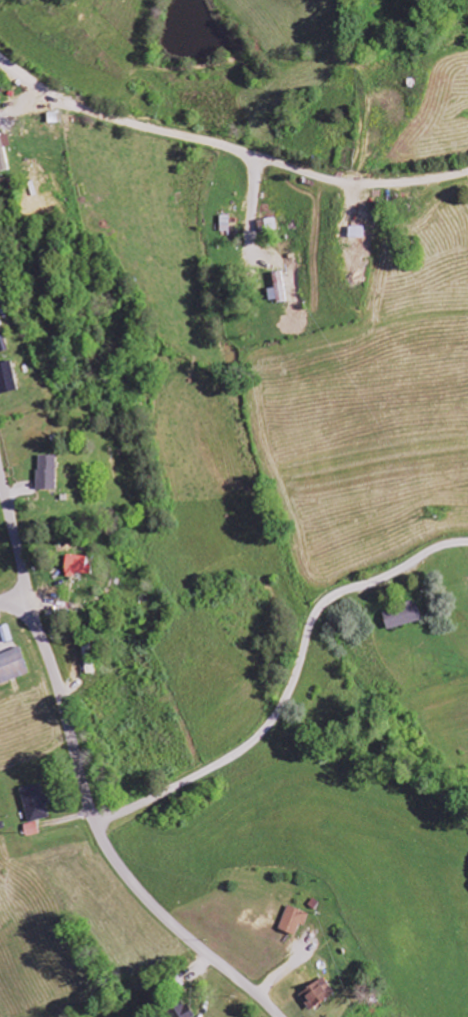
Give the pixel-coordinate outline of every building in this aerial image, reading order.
[(6,134),(0,135),(0,172),(8,171),(3,148),(9,147),(6,134)] [(220,216),(221,232),(237,231),(237,216),(220,216)] [(286,272),(271,274),(273,289),(268,290),(269,304),(287,301),(285,287),(287,287),(286,272)] [(18,392),(12,362),(0,365),(0,395),(18,392)] [(57,489),(56,455),(36,456),(37,490),(57,489)] [(92,565),(88,565),(88,556),(66,555),(65,576),(76,577),(76,574),(92,574),(92,565)] [(387,629),(421,622),(418,604),(383,611),(387,629)] [(2,642),(10,640),(7,625),(0,627),(0,634),(2,642)] [(28,674),(18,648),(0,654),(0,685),(28,674)] [(43,795),(39,784),(18,790),(28,823),(50,817),(44,795),(43,795)] [(23,825),(26,837),(39,834),(37,822),(23,825)] [(279,930),(296,936),(300,925),(306,927),(310,914),(288,906),(279,930)] [(335,993),(323,977),(299,995),(310,1011),(335,993)] [(186,1004),(168,1016),(195,1016),(186,1004)]
